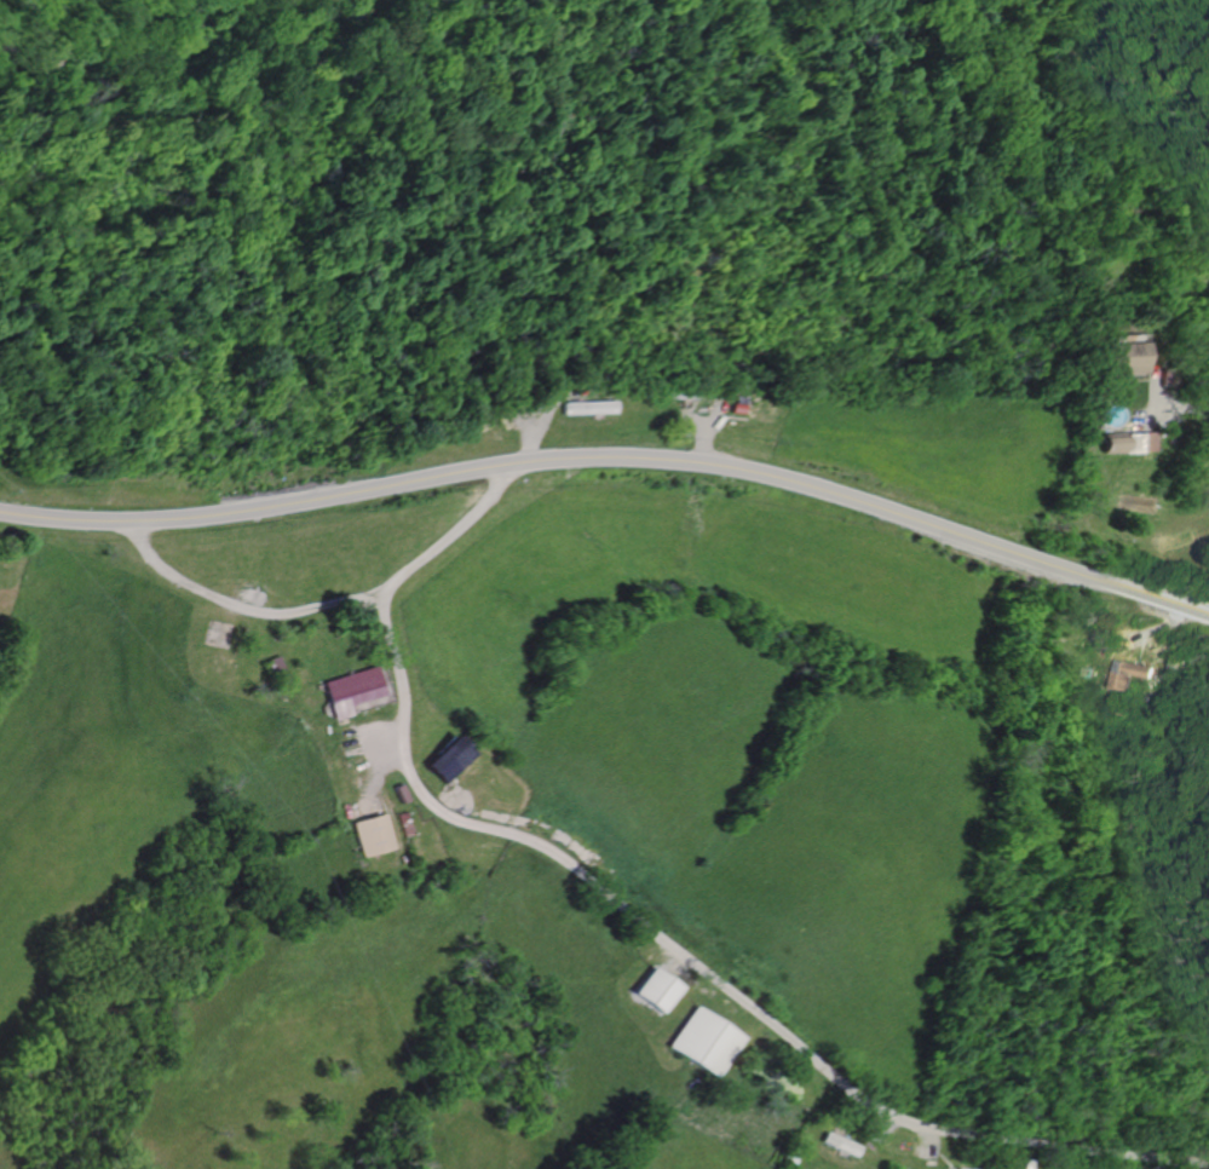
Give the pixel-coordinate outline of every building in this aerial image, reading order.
[(1094,375),(1134,373),(1132,341),(1093,344),(1094,375)] [(1090,403),(1089,393),(1101,393),(1101,402),(1090,403)] [(557,414),(557,403),(610,401),(610,413),(557,414)] [(726,411),(727,404),(739,405),(738,414),(726,411)] [(1095,453),(1095,438),(1117,437),(1118,433),(1133,433),(1133,432),(1146,432),(1146,450),(1095,453)] [(275,656),(278,668),(266,673),(261,661),(275,656)] [(1124,691),(1128,675),(1146,679),(1148,668),(1110,661),(1105,687),(1124,691)] [(1173,670),(1174,662),(1167,661),(1165,669),(1173,670)] [(346,714),(344,706),(379,695),(369,667),(319,683),(332,719),(346,714)] [(1088,679),(1089,669),(1080,668),(1078,678),(1088,679)] [(445,783),(471,754),(450,736),(425,765),(445,783)] [(398,804),(408,799),(401,783),(391,788),(398,804)] [(413,833),(407,812),(398,814),(404,835),(413,833)] [(362,858),(393,850),(384,814),(352,823),(362,858)] [(660,1013),(679,986),(651,967),(633,994),(660,1013)] [(710,1078),(738,1038),(691,1007),(663,1047),(710,1078)] [(856,1157),(860,1147),(823,1131),(819,1142),(856,1157)] [(793,1165),(798,1157),(785,1151),(782,1159),(793,1165)] [(1026,1162),(1024,1168),(1018,1168),(1019,1161),(1026,1162)]
